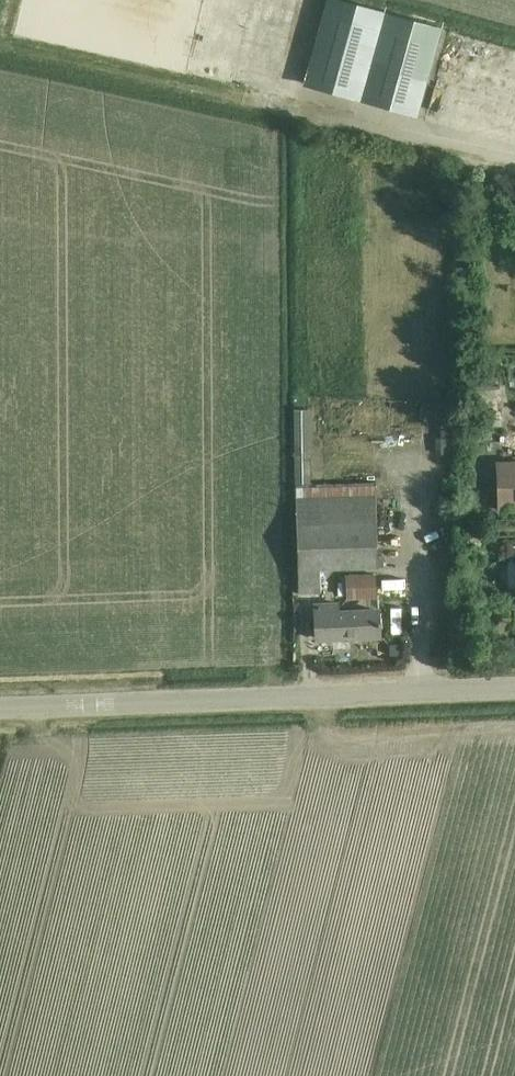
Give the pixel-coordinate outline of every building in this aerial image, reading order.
[(414,26),(431,30),(436,11),(419,6),(414,26)] [(475,423),(502,423),(501,388),(474,388),(475,423)] [(295,485),(311,485),(310,411),(294,411),(295,485)] [(450,423),(441,423),(441,438),(450,438),(450,423)] [(498,462),(500,510),(514,510),(514,461),(498,462)] [(320,568),(377,567),(375,486),(296,488),(299,593),(321,592),(320,568)] [(346,577),(347,599),(378,598),(377,576),(346,577)] [(314,603),(314,616),(316,638),(379,634),(378,612),(339,614),(338,601),(314,603)] [(402,644),(391,644),(392,655),(402,655),(402,644)]
